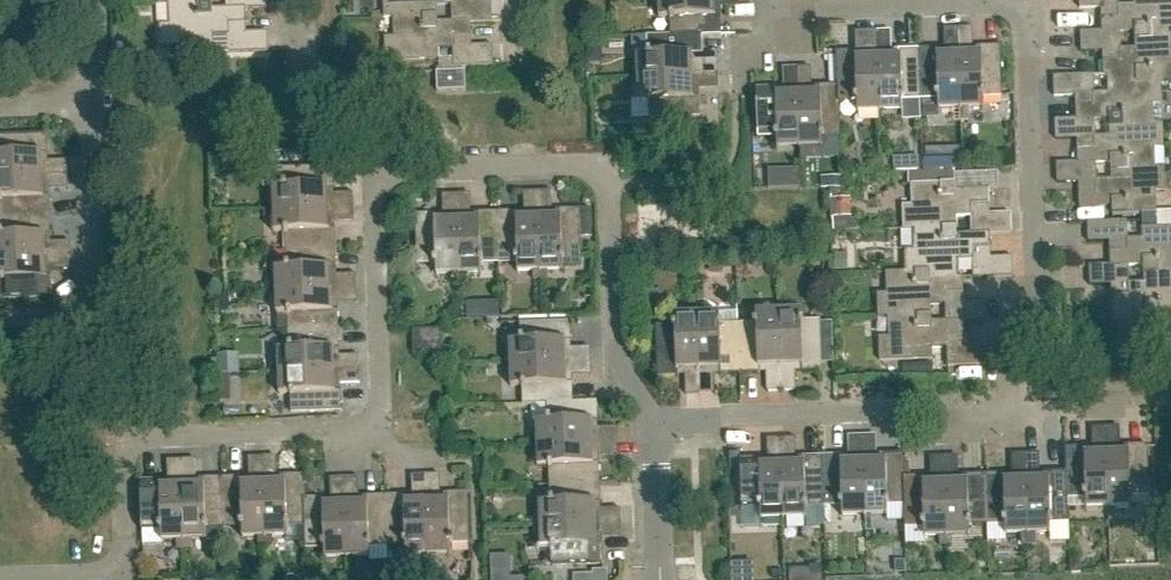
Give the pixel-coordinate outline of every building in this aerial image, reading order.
[(227,8),(227,9),(245,8),(245,9),(267,9),(267,0),(227,0),(227,8)] [(385,18),(394,18),(394,17),(438,15),(437,6),(451,5),(451,21),(453,21),(453,22),(472,21),(472,22),(493,21),(492,1),(463,2),(463,0),(384,0),(385,18)] [(703,36),(722,35),(721,15),(714,15),(713,0),(659,0),(660,18),(671,18),(672,35),(672,36),(698,35),(698,36),(703,36)] [(1080,9),(1109,9),(1109,18),(1102,18),(1102,32),(1121,31),(1121,32),(1135,31),(1136,38),(1170,37),(1170,0),(1134,0),(1134,5),(1120,5),(1120,0),(1080,0),(1080,9)] [(227,9),(227,8),(213,9),(212,2),(168,4),(168,5),(169,25),(160,26),(161,48),(214,47),(214,36),(228,35),(229,53),(269,52),(268,32),(239,33),(238,23),(246,23),(245,9),(245,8),(227,9)] [(453,21),(451,21),(438,21),(438,15),(394,17),(394,18),(395,38),(386,38),(386,61),(436,60),(435,48),(450,48),(450,67),(466,66),(494,65),(494,45),(465,46),(465,36),(472,36),(472,22),(472,21),(453,22),(453,21)] [(938,56),(938,49),(919,50),(921,100),(939,99),(939,110),(951,110),(958,110),(961,110),(959,29),(958,29),(959,48),(945,49),(945,56),(938,56)] [(959,29),(961,110),(983,109),(983,98),(1002,97),(1001,47),(980,47),(980,55),(973,55),(973,29),(959,29)] [(1121,32),(1121,31),(1102,32),(1081,32),(1082,52),(1111,51),(1111,62),(1103,62),(1104,76),(1107,76),(1107,75),(1136,74),(1137,82),(1162,81),(1162,82),(1170,81),(1170,37),(1136,38),(1135,38),(1136,48),(1122,49),(1121,32)] [(858,113),(880,112),(877,32),(856,32),(857,52),(837,52),(838,85),(839,86),(839,102),(857,102),(858,113)] [(921,100),(919,50),(899,50),(899,57),(879,58),(878,32),(877,32),(880,112),(903,112),(903,100),(921,100)] [(704,55),(703,36),(698,36),(698,35),(672,36),(672,35),(637,36),(638,77),(692,76),(704,75),(704,62),(698,62),(697,55),(704,55)] [(438,91),(466,90),(466,71),(437,72),(438,91)] [(1163,103),(1162,82),(1162,81),(1137,82),(1136,74),(1107,75),(1107,76),(1108,93),(1094,93),(1093,76),(1054,77),(1054,96),(1083,95),(1084,106),(1076,106),(1076,119),(1077,120),(1096,119),(1096,120),(1110,119),(1110,126),(1155,124),(1154,123),(1154,103),(1163,103)] [(692,76),(638,77),(639,100),(650,100),(650,119),(700,117),(699,97),(692,97),(692,76)] [(822,136),(841,136),(840,102),(839,102),(839,86),(838,85),(819,86),(820,94),(812,94),(812,86),(798,87),(799,94),(800,149),(823,148),(822,136)] [(800,156),(799,149),(800,149),(799,94),(777,95),(777,87),(757,88),(758,139),(777,138),(777,149),(793,149),(793,156),(800,156)] [(1165,147),(1164,123),(1154,123),(1155,124),(1110,126),(1111,136),(1096,137),(1095,120),(1096,120),(1096,119),(1077,120),(1076,119),(1055,120),(1056,140),(1085,139),(1085,149),(1078,150),(1078,163),(1097,162),(1097,163),(1111,163),(1112,169),(1156,168),(1156,167),(1155,148),(1165,147)] [(42,175),(41,154),(48,154),(47,134),(0,136),(0,177),(42,175)] [(1166,190),(1166,167),(1156,167),(1156,168),(1112,169),(1112,179),(1097,180),(1097,163),(1097,162),(1078,163),(1057,163),(1058,184),(1086,183),(1087,192),(1079,192),(1080,207),(1112,206),(1113,214),(1157,212),(1156,191),(1166,190)] [(273,210),(353,207),(353,193),(327,194),(326,187),(333,187),(333,167),(283,168),(283,187),(272,187),(273,210)] [(783,170),(783,189),(800,189),(800,170),(783,170)] [(903,207),(904,231),(913,230),(956,228),(956,217),(970,217),(971,235),(989,235),(1011,234),(1011,214),(981,215),(981,205),(988,205),(988,190),(999,189),(997,172),(955,173),(954,183),(912,184),(913,207),(903,207)] [(50,215),(50,196),(42,196),(42,175),(0,177),(0,207),(0,217),(50,215)] [(840,176),(824,176),(825,188),(840,187),(840,176)] [(434,202),(462,201),(461,185),(434,186),(434,202)] [(828,190),(830,210),(844,209),(842,189),(828,190)] [(538,192),(541,273),(563,272),(563,261),(581,260),(581,238),(592,238),(591,209),(559,210),(560,218),(553,218),(552,191),(538,192)] [(540,273),(541,273),(538,192),(523,192),(524,219),(518,219),(517,212),(498,213),(500,263),(518,262),(518,273),(534,273),(534,280),(540,280),(540,273)] [(285,250),(336,248),(335,229),(328,229),(328,222),(327,209),(353,208),(353,207),(273,210),(273,232),(285,231),(285,250)] [(458,221),(472,221),(471,212),(458,213),(458,221)] [(481,264),(500,263),(498,213),(479,213),(479,220),(472,221),(458,221),(460,276),(482,275),(481,264)] [(51,235),(50,215),(0,217),(0,218),(0,258),(71,255),(70,242),(44,242),(43,235),(51,235)] [(460,276),(458,221),(436,222),(436,215),(416,215),(418,266),(437,265),(437,276),(460,276)] [(1110,250),(1111,264),(1129,264),(1130,264),(1143,264),(1144,271),(1170,270),(1170,226),(1142,227),(1143,238),(1129,239),(1128,220),(1088,222),(1088,242),(1117,241),(1118,250),(1110,250)] [(990,248),(989,235),(971,235),(957,235),(957,228),(956,228),(913,230),(914,250),(904,250),(905,272),(905,273),(929,272),(929,280),(958,279),(959,278),(958,262),(973,262),(973,279),(1013,278),(1012,258),(983,259),(982,249),(990,248)] [(330,290),(356,289),(356,275),(329,275),(329,268),(337,268),(336,248),(285,250),(286,268),(275,268),(276,291),(330,290)] [(0,258),(0,281),(3,281),(3,299),(53,298),(52,277),(45,278),(45,271),(71,270),(71,255),(0,258)] [(1130,264),(1129,264),(1111,264),(1089,265),(1090,285),(1118,284),(1119,294),(1112,294),(1113,324),(1147,322),(1147,315),(1170,315),(1170,270),(1144,271),(1144,282),(1130,282),(1129,264),(1130,264)] [(877,294),(878,318),(888,318),(887,317),(932,316),(932,314),(931,314),(930,305),(945,304),(946,323),(946,322),(946,323),(964,323),(986,323),(985,303),(956,304),(956,293),(964,293),(963,278),(959,278),(958,279),(929,280),(929,272),(905,273),(905,272),(886,273),(886,294),(877,294)] [(276,313),(277,331),(339,329),(338,310),(331,311),(330,290),(276,291),(276,313)] [(802,310),(779,311),(782,392),(796,391),(795,364),(802,364),(802,371),(823,371),(821,320),(802,321),(802,310)] [(768,392),(782,392),(779,311),(757,312),(757,323),(739,323),(741,374),(760,373),(760,366),(767,365),(768,392)] [(741,374),(739,323),(721,324),(721,313),(698,314),(701,394),(702,394),(701,368),(721,367),(722,375),(741,374)] [(686,395),(701,394),(698,314),(676,314),(676,325),(658,326),(659,377),(679,376),(679,368),(685,368),(686,395)] [(932,323),(932,321),(932,316),(887,317),(888,318),(888,340),(879,340),(880,364),(933,362),(933,351),(947,351),(947,367),(987,365),(987,345),(957,346),(957,337),(964,336),(964,323),(946,323),(946,322),(946,323),(932,323)] [(510,341),(511,364),(564,363),(564,342),(571,341),(570,321),(520,323),(521,341),(510,341)] [(251,323),(251,343),(264,343),(264,323),(251,323)] [(339,350),(339,329),(277,331),(279,372),(360,370),(359,356),(332,357),(332,350),(339,350)] [(414,354),(443,353),(442,329),(413,330),(414,354)] [(573,383),(565,383),(564,363),(511,364),(512,386),(523,386),(524,405),(547,404),(573,403),(573,402),(573,383)] [(360,370),(279,372),(279,395),(291,394),(291,413),(342,411),(341,392),(334,392),(333,385),(360,384),(360,370)] [(574,384),(595,384),(595,373),(574,373),(574,384)] [(598,421),(597,401),(573,402),(573,403),(547,404),(548,421),(537,422),(538,445),(592,443),(591,422),(598,421)] [(841,440),(867,438),(866,427),(840,428),(841,440)] [(1107,454),(1106,428),(1106,427),(1092,428),(1092,454),(1085,455),(1085,448),(1065,448),(1066,472),(1067,498),(1068,498),(1085,497),(1086,509),(1108,508),(1108,498),(1107,454)] [(762,520),(783,519),(781,439),(767,440),(768,466),(761,466),(761,459),(741,459),(742,509),(761,509),(762,520)] [(806,507),(824,507),(823,456),(803,457),(803,464),(796,465),(795,439),(781,439),(783,519),(806,518),(806,507)] [(599,463),(593,464),(592,443),(538,445),(539,467),(549,467),(550,485),(600,483),(599,463)] [(1108,498),(1108,508),(1131,507),(1130,496),(1149,495),(1148,445),(1128,446),(1128,453),(1107,454),(1108,498)] [(1025,454),(1028,534),(1028,535),(1051,534),(1051,523),(1069,522),(1068,498),(1067,498),(1066,472),(1047,473),(1047,480),(1040,480),(1039,453),(1025,454)] [(905,478),(906,478),(905,454),(885,454),(885,462),(864,462),(865,516),(888,515),(887,504),(905,504),(906,504),(905,478)] [(1028,535),(1028,534),(1025,454),(1011,454),(1012,481),(1005,481),(1005,474),(986,475),(987,525),(1006,524),(1006,536),(1021,535),(1021,545),(1028,545),(1028,535)] [(865,516),(864,462),(843,463),(843,456),(823,456),(824,507),(842,506),(843,517),(865,516)] [(243,539),(259,538),(266,538),(263,457),(248,458),(249,485),(242,485),(242,478),(223,479),(224,528),(243,527),(243,539)] [(288,526),(305,525),(306,525),(305,499),(306,499),(305,476),(285,476),(285,483),(265,484),(264,457),(263,457),(266,538),(288,537),(288,526)] [(196,479),(195,460),(182,461),(184,541),(225,539),(223,479),(196,479)] [(161,530),(162,542),(184,541),(182,461),(168,461),(169,487),(161,488),(161,480),(141,481),(143,531),(161,530)] [(426,475),(429,556),(452,555),(451,544),(470,543),(469,493),(449,494),(449,501),(442,501),(441,474),(426,475)] [(429,556),(426,475),(413,475),(413,502),(406,502),(406,495),(386,496),(388,546),(406,545),(406,556),(421,556),(421,563),(429,563),(429,556)] [(969,525),(987,525),(986,475),(966,475),(967,483),(946,483),(947,537),(947,546),(953,546),(953,537),(970,537),(969,525)] [(388,546),(386,496),(367,497),(367,504),(360,504),(359,477),(345,477),(345,478),(346,504),(348,559),(370,558),(369,547),(388,546)] [(947,537),(946,483),(924,484),(924,477),(906,478),(905,478),(906,504),(905,504),(905,528),(924,527),(925,538),(940,538),(940,546),(947,546),(947,537)] [(541,526),(621,523),(620,509),(594,509),(594,502),(601,502),(600,483),(550,485),(551,503),(540,503),(541,526)] [(346,504),(325,505),(325,498),(306,499),(305,499),(306,525),(305,525),(306,549),(325,548),(325,559),(348,559),(346,504)] [(621,523),(541,526),(541,549),(552,548),(553,566),(603,564),(602,545),(595,545),(594,525),(621,524),(621,523)] [(523,578),(511,578),(510,555),(491,556),(492,579),(523,579),(523,578)]
